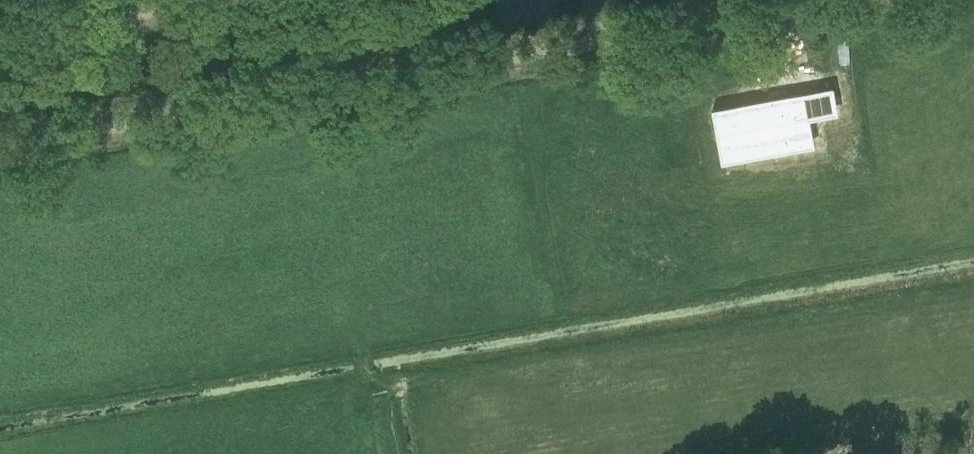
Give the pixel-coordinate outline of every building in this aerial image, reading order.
[(795,146),(796,142),(796,140),(816,136),(815,131),(818,130),(816,118),(813,118),(812,114),(838,109),(838,108),(809,113),(808,109),(812,109),(809,91),(768,98),(769,106),(756,108),(755,101),(718,107),(718,110),(720,109),(724,130),(730,129),(734,151),(776,144),(776,146),(778,149),(782,150),(792,148),(795,146)]
